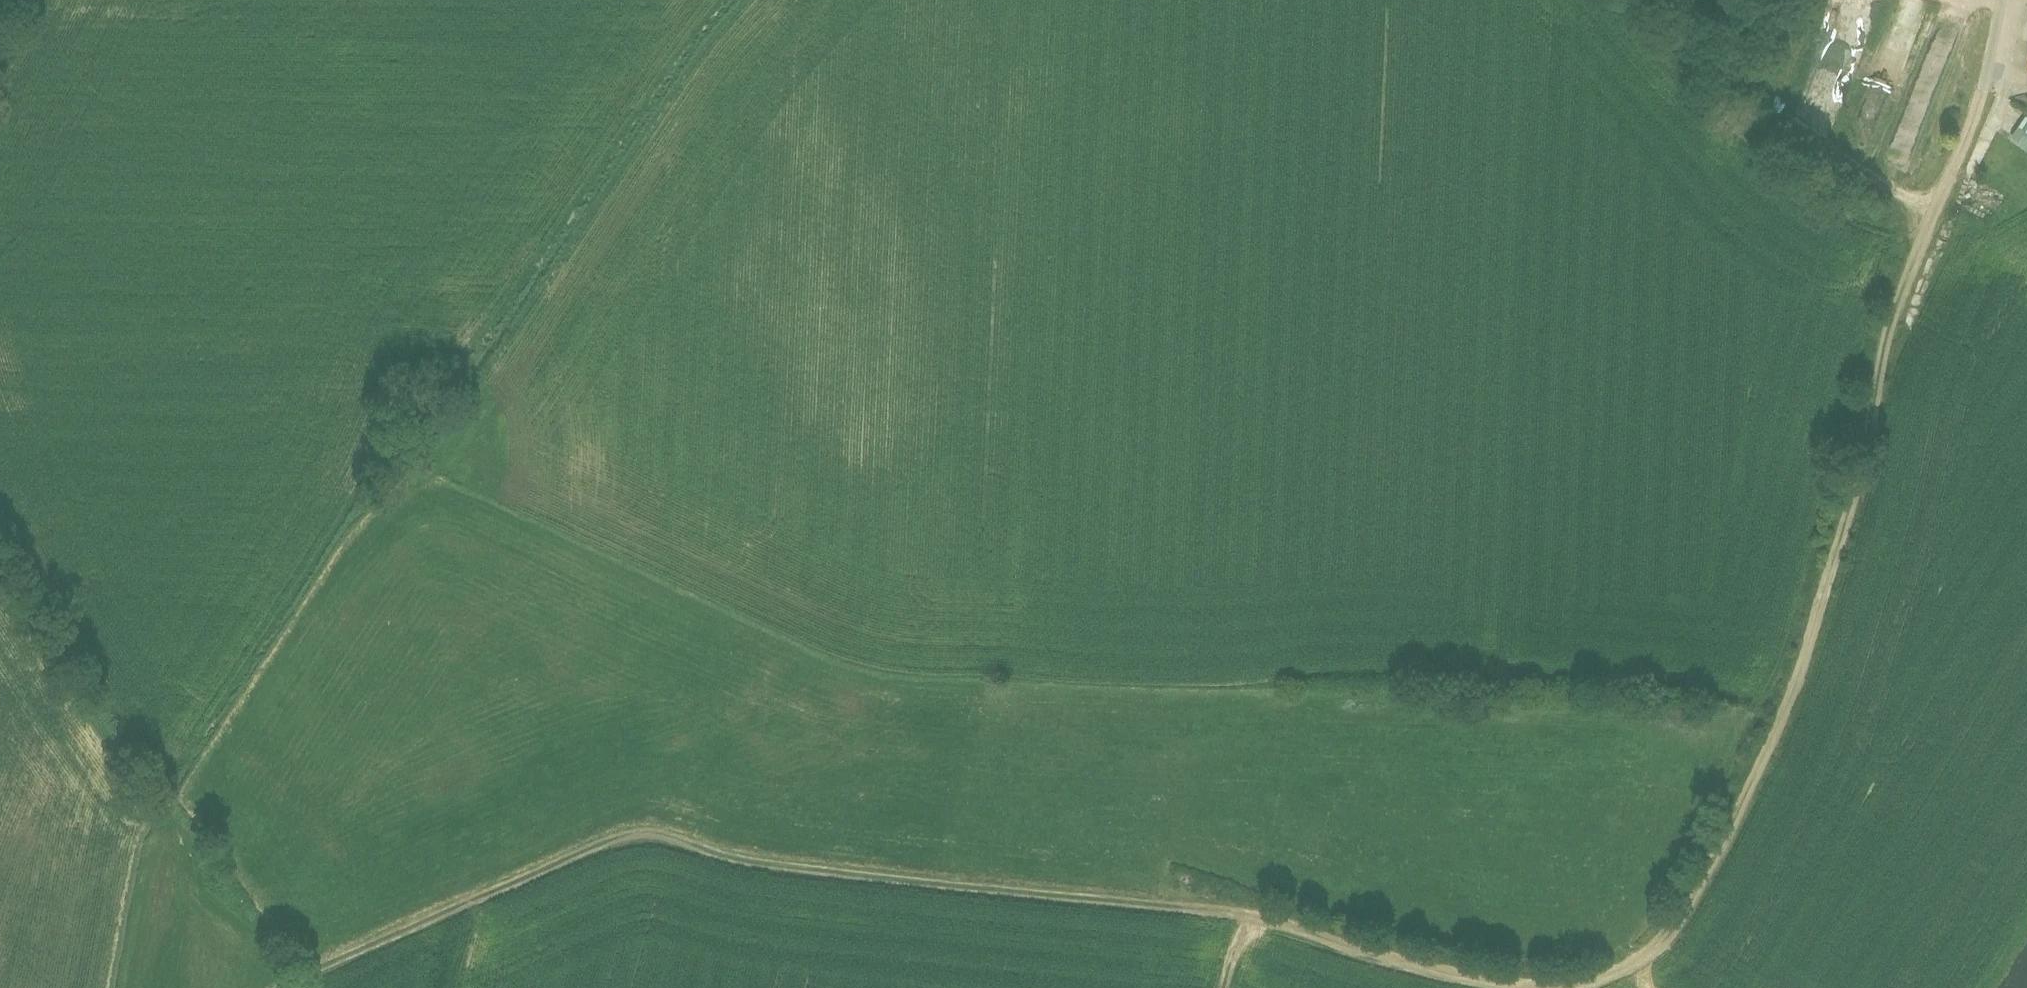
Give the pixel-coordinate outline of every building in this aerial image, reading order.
[(1867,0),(1829,0),(1825,12),(1858,25),(1867,0)] [(2026,152),(2026,129),(2016,143),(2026,152)]
